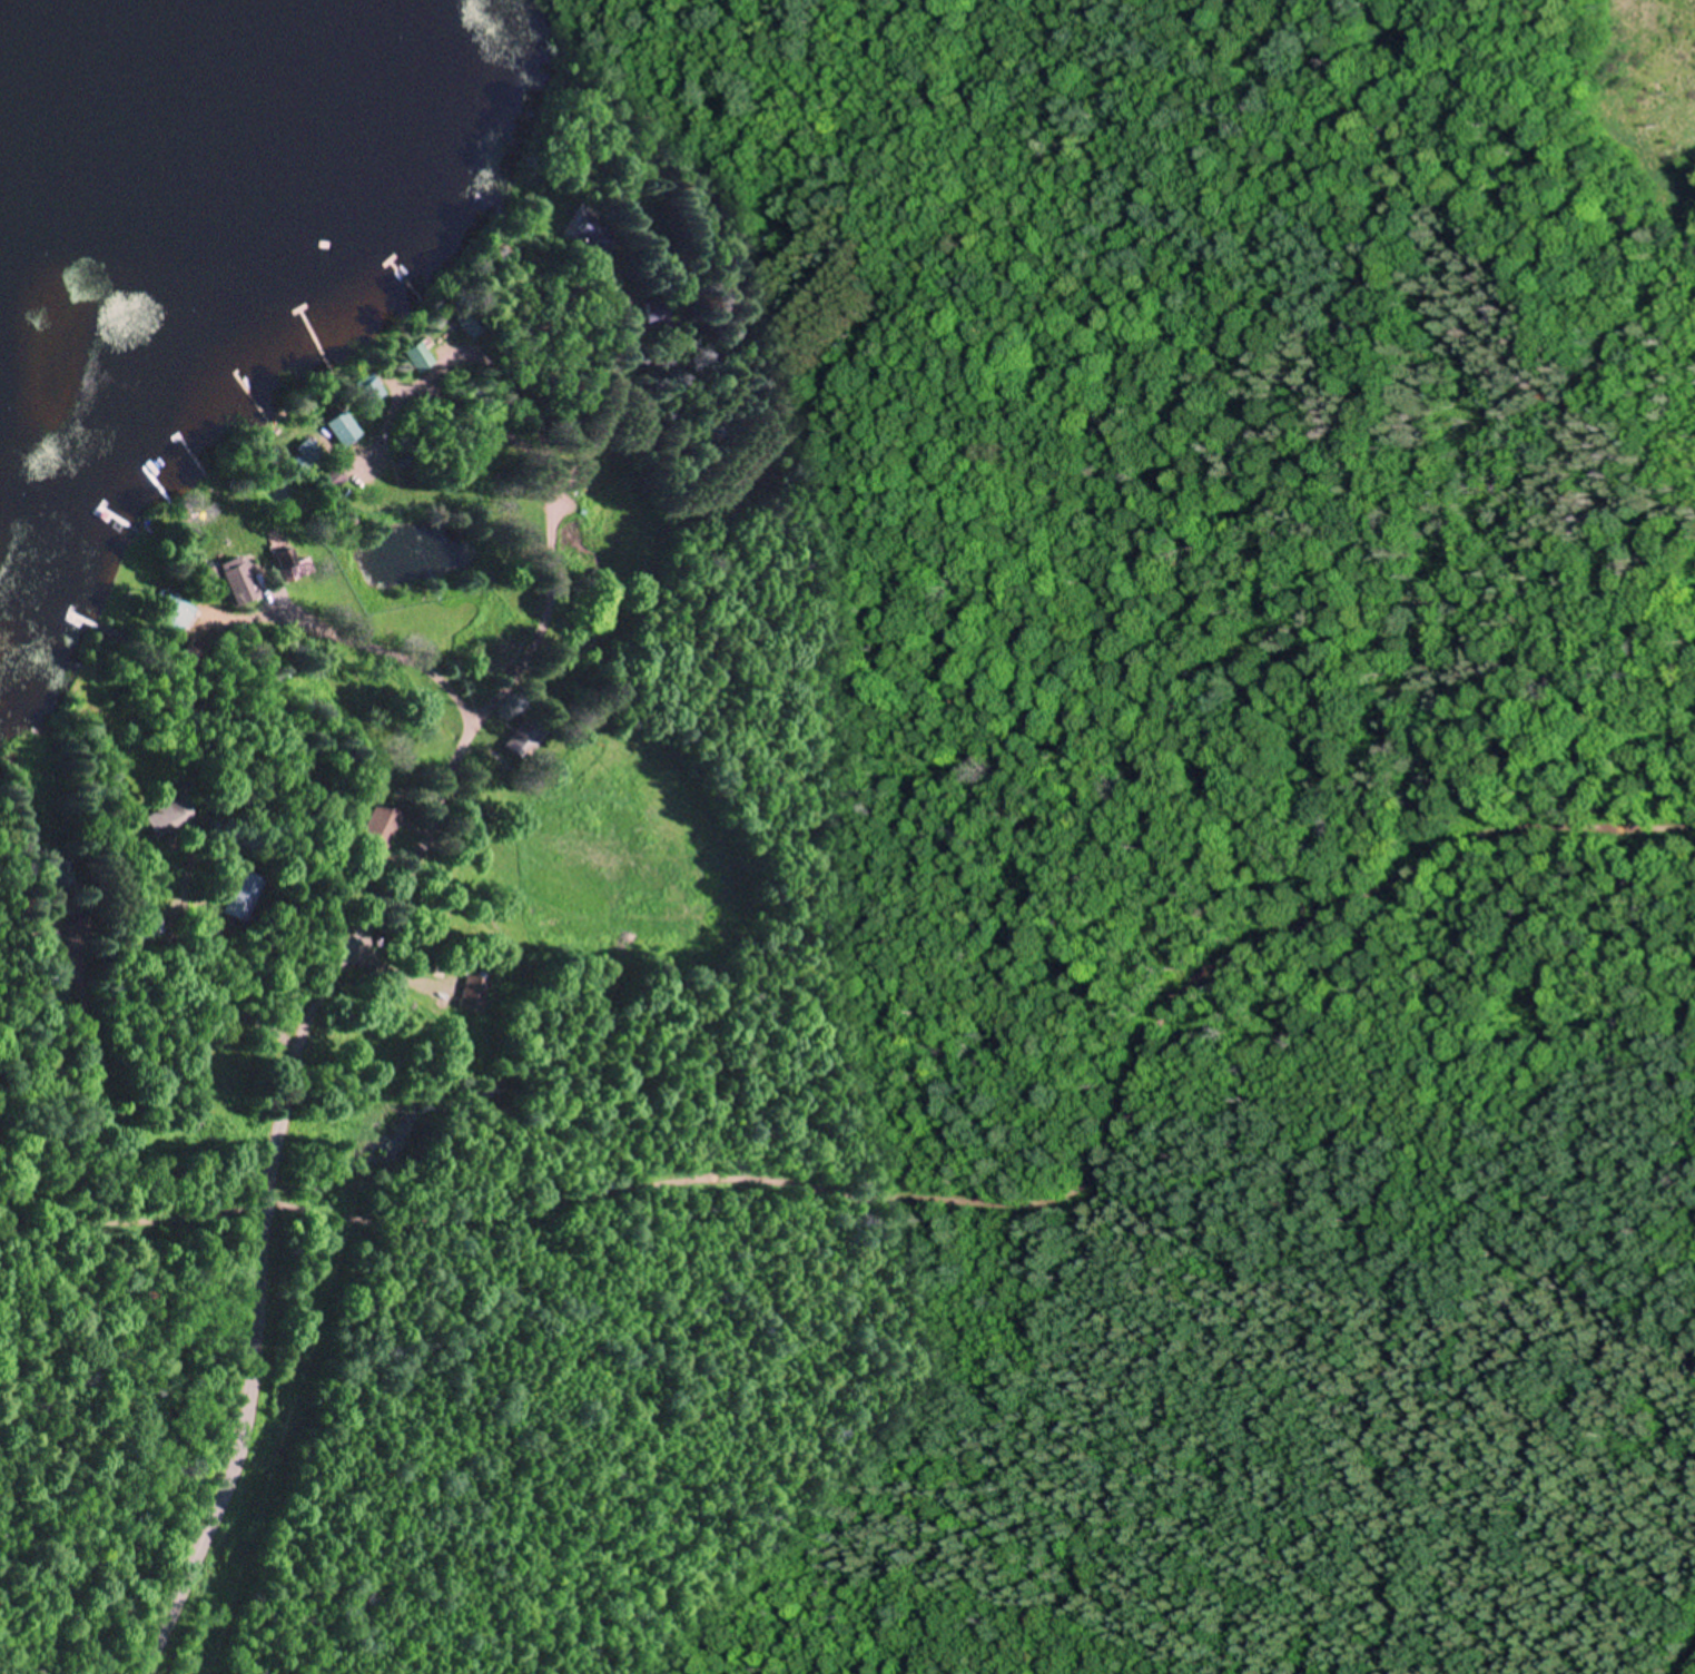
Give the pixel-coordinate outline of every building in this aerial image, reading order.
[(343,428),(348,435),(342,440),(348,448),(364,437),(353,422),(343,428)] [(261,598),(248,566),(228,573),(241,606),(261,598)] [(364,839),(390,847),(402,813),(375,804),(364,839)]
